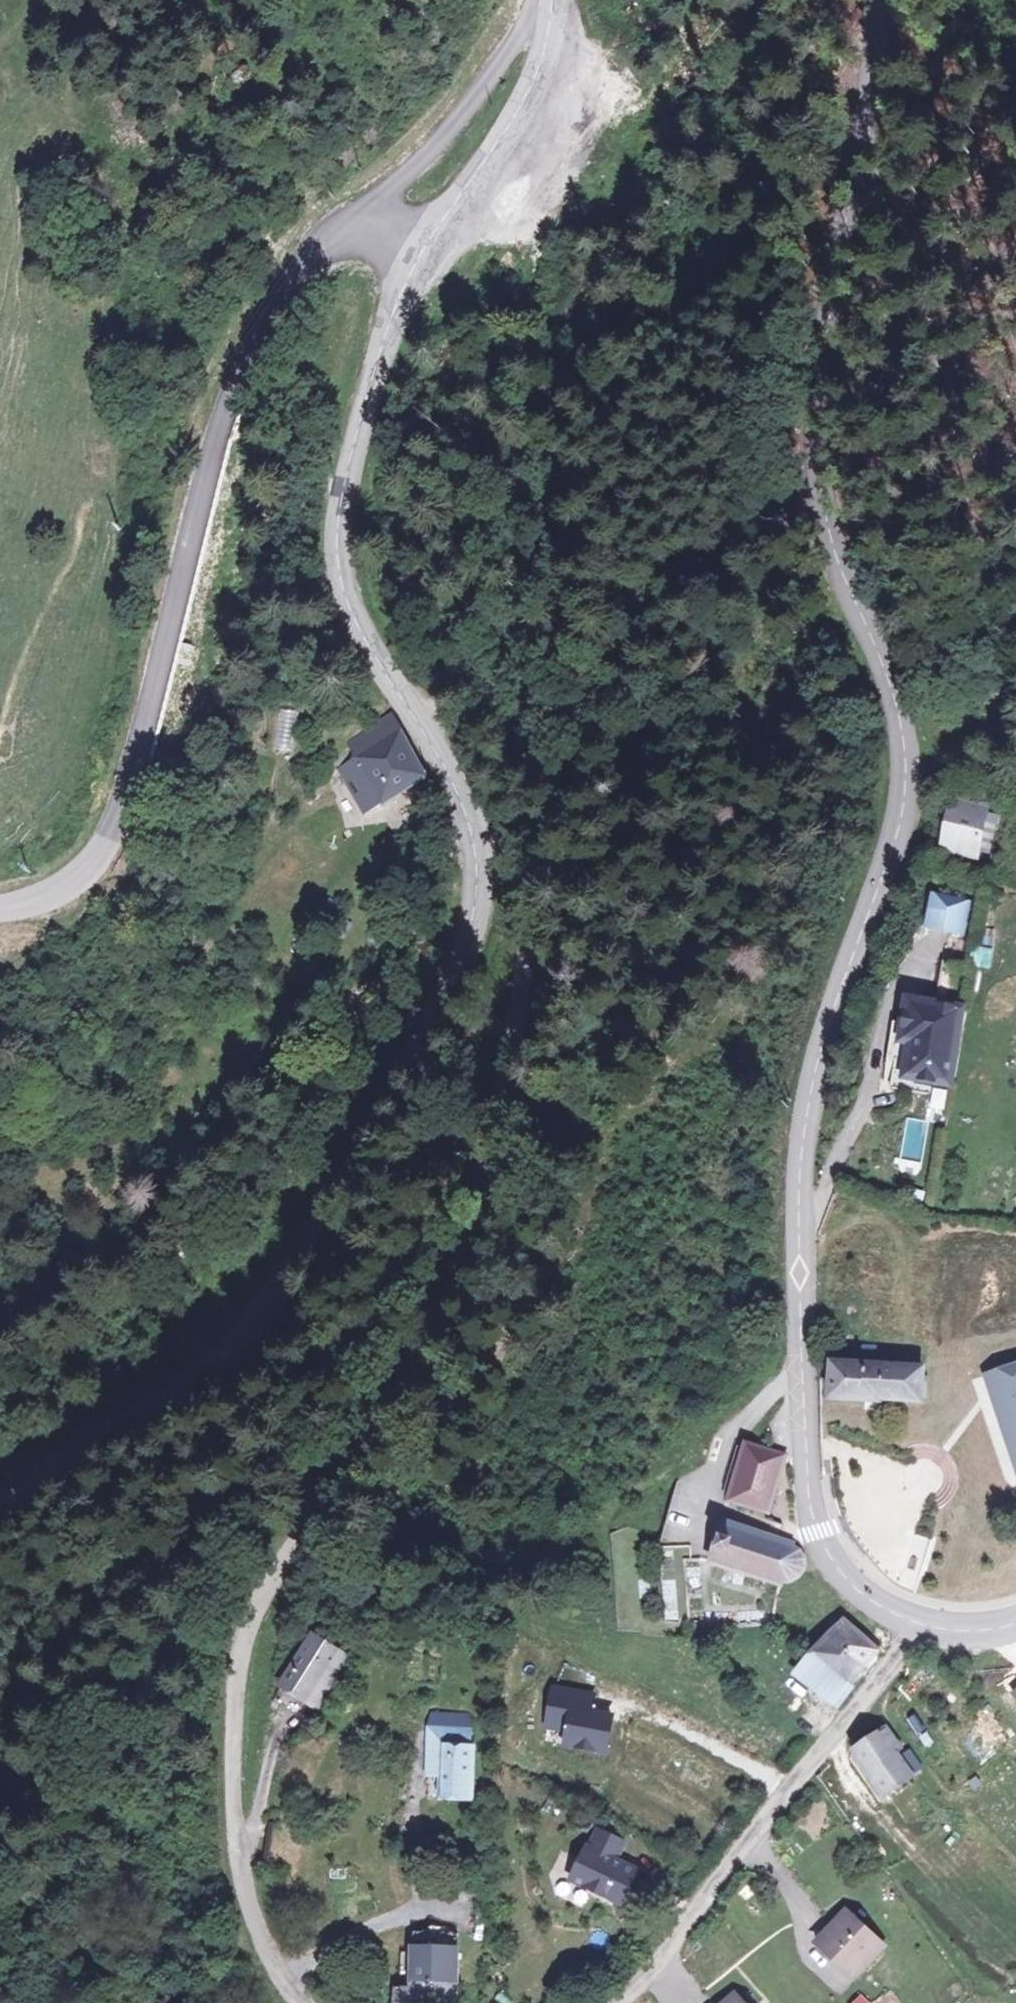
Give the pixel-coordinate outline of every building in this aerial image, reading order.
[(270,710),(276,751),(295,748),(289,707),(270,710)] [(380,725),(362,740),(373,754),(391,741),(380,725)] [(346,751),(356,767),(336,781),(357,809),(377,795),(384,806),(418,781),(391,741),(373,754),(362,740),(346,751)] [(365,820),(384,806),(377,795),(357,809),(365,820)] [(978,809),(946,803),(938,849),(970,855),(978,809)] [(965,903),(929,896),(922,925),(958,933),(965,903)] [(972,946),(969,965),(989,968),(992,949),(972,946)] [(950,1003),(899,993),(893,1015),(886,1013),(868,1082),(930,1095),(950,1003)] [(899,1161),(922,1165),(930,1120),(906,1116),(899,1161)] [(986,1373),(1015,1447),(1015,1361),(986,1373)] [(827,1405),(916,1405),(916,1370),(827,1371),(827,1405)] [(734,1500),(770,1510),(787,1444),(784,1443),(753,1435),(734,1500)] [(665,1543),(692,1541),(690,1517),(663,1519),(665,1543)] [(719,1541),(713,1559),(781,1582),(792,1581),(804,1573),(807,1564),(794,1545),(725,1523),(719,1541)] [(680,1620),(676,1577),(660,1579),(664,1621),(680,1620)] [(878,1653),(842,1627),(828,1644),(865,1671),(878,1653)] [(853,1690),(865,1671),(828,1644),(808,1669),(854,1703),(860,1694),(853,1690)] [(304,1646),(277,1698),(315,1718),(341,1667),(304,1646)] [(797,1683),(844,1716),(854,1703),(808,1669),(797,1683)] [(608,1767),(611,1732),(590,1730),(592,1711),(554,1707),(550,1744),(569,1746),(567,1763),(608,1767)] [(917,1714),(908,1718),(922,1747),(931,1742),(917,1714)] [(466,1759),(467,1734),(464,1734),(464,1720),(429,1719),(429,1734),(427,1734),(427,1778),(443,1778),(443,1799),(465,1800),(466,1759)] [(884,1734),(858,1755),(883,1787),(910,1766),(884,1734)] [(622,1841),(594,1828),(571,1877),(623,1901),(637,1869),(614,1859),(622,1841)] [(850,1912),(824,1943),(842,1959),(847,1953),(866,1969),(888,1944),(850,1912)] [(462,1930),(417,1930),(417,1986),(462,1986),(462,1930)] [(842,1959),(861,1975),(866,1969),(847,1953),(842,1959)] [(417,1986),(397,1986),(397,2002),(462,2002),(462,1986),(417,1986)] [(860,1993),(849,2002),(870,2002),(860,1993)]
